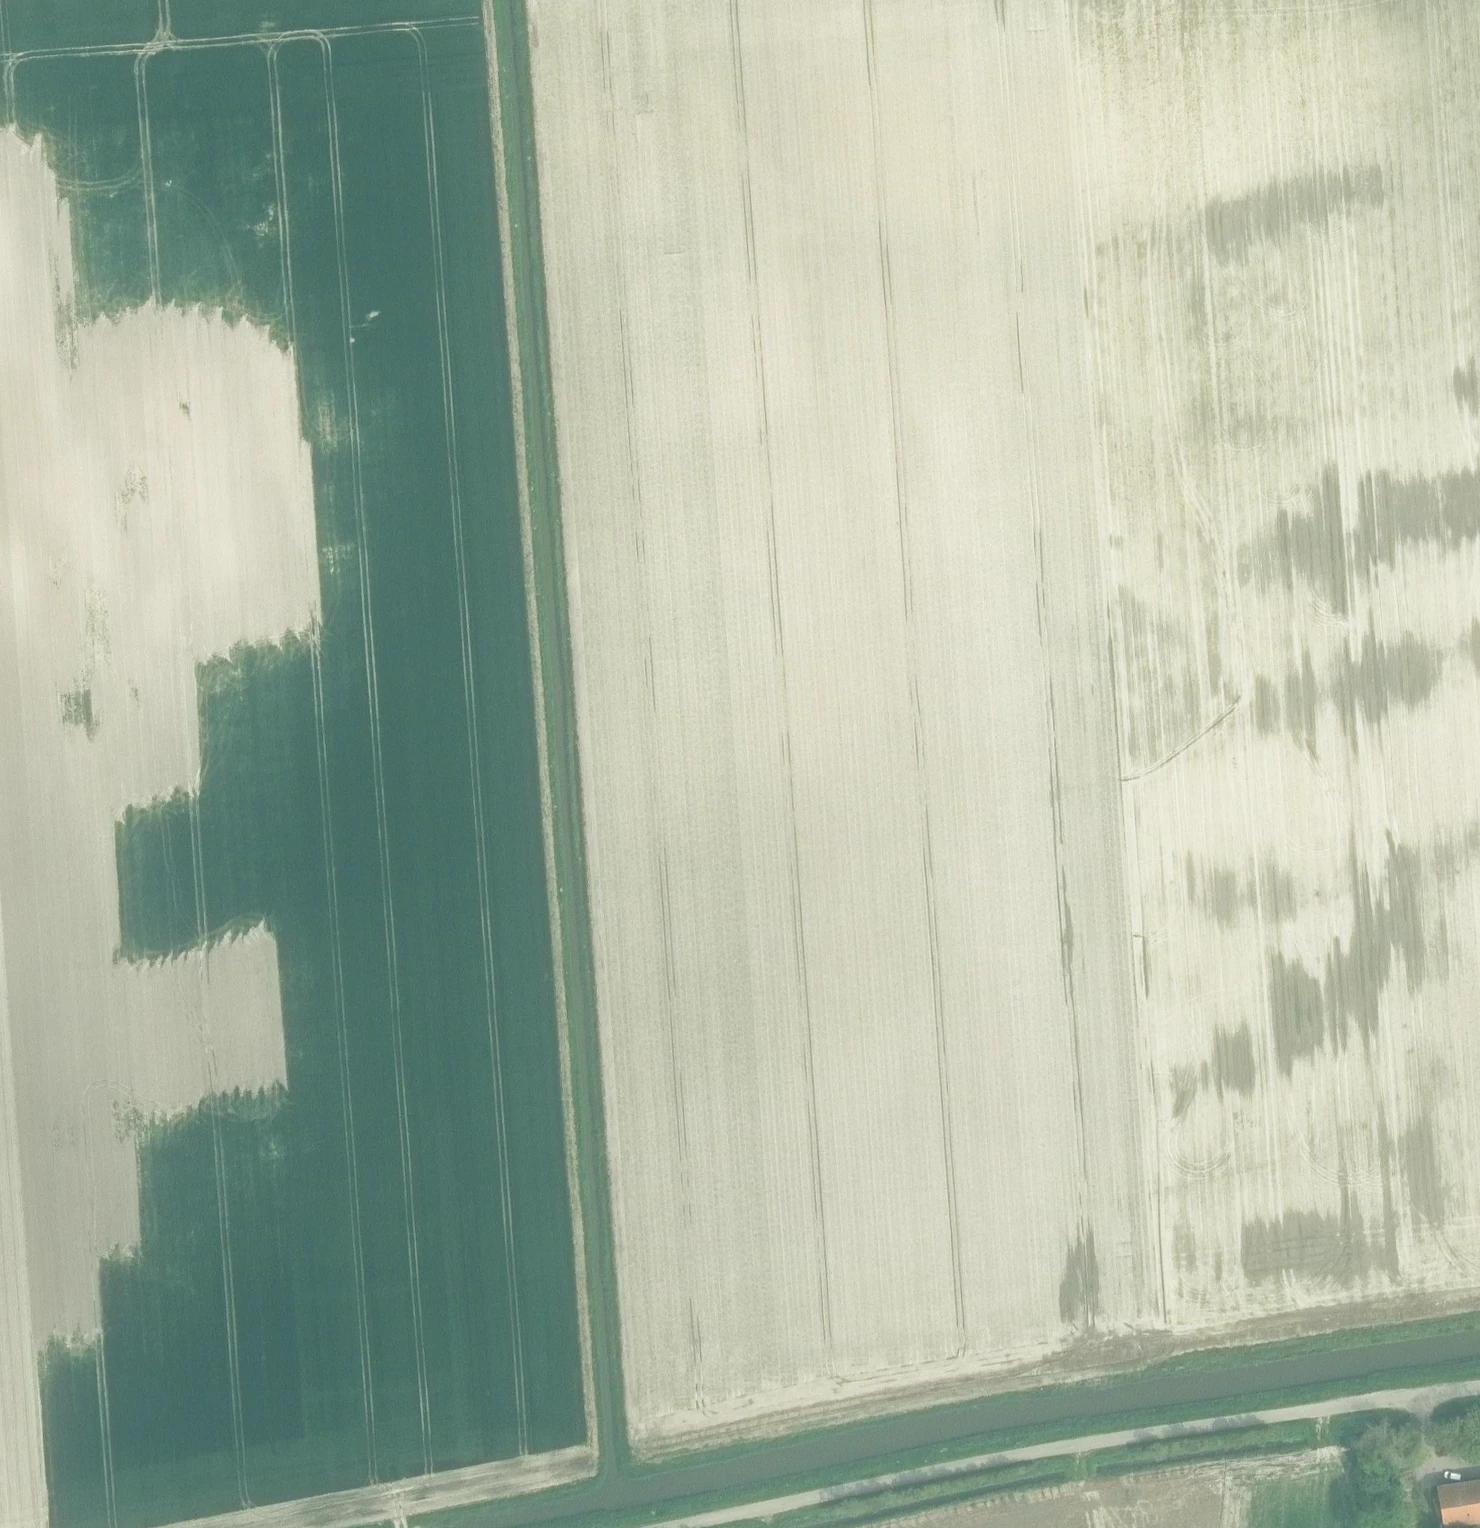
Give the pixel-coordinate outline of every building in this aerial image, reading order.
[(1443,1527),(1479,1521),(1479,1478),(1437,1484),(1443,1527)]
